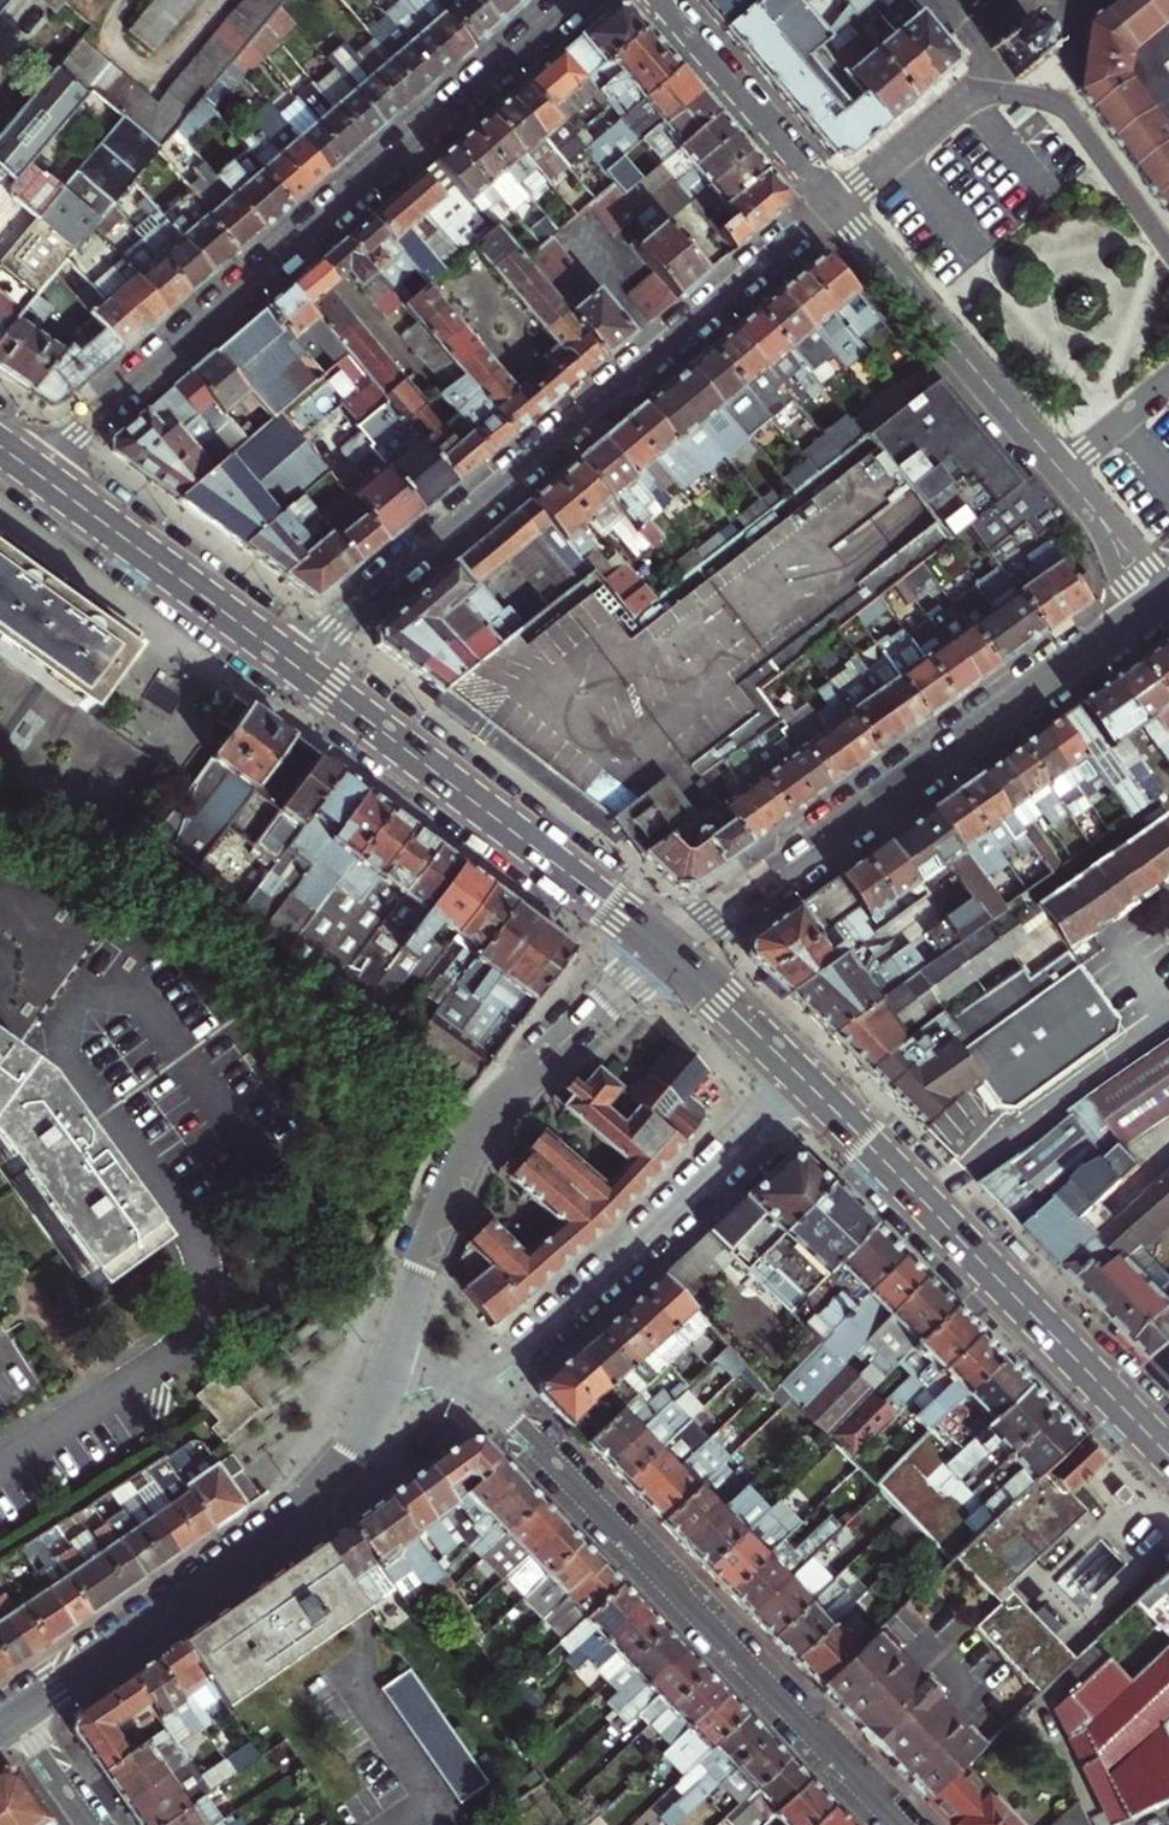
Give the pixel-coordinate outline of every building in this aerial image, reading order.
[(0,2),(0,27),(22,44),(17,50),(31,61),(55,31),(41,20),(54,4),(57,0),(2,0),(0,2)] [(54,4),(78,24),(87,14),(70,0),(57,0),(54,4)] [(95,0),(70,0),(87,14),(97,2),(95,0)] [(168,30),(178,18),(155,0),(152,0),(144,10),(168,30)] [(178,18),(187,7),(179,0),(155,0),(178,18)] [(242,0),(239,0),(230,11),(254,32),(258,28),(265,19),(242,0)] [(264,0),(242,0),(265,19),(274,9),(274,8),(264,0)] [(274,8),(281,0),(264,0),(274,8)] [(428,0),(395,0),(394,1),(451,67),(461,58),(470,50),(428,0)] [(466,0),(452,0),(445,6),(440,0),(428,0),(470,50),(481,40),(492,31),(466,0)] [(519,0),(466,0),(492,31),(507,18),(523,4),(519,0)] [(756,0),(694,0),(723,34),(758,3),(756,0)] [(775,0),(762,0),(758,3),(723,34),(725,36),(752,68),(793,117),(830,160),(843,160),(881,129),(840,79),(817,51),(775,0)] [(806,0),(775,0),(817,51),(825,45),(798,12),(803,7),(808,3),(806,0)] [(872,5),(868,0),(839,0),(855,19),(863,12),(869,7),(872,5)] [(893,36),(934,85),(945,76),(953,70),(954,56),(945,44),(907,0),(904,0),(897,6),(909,22),(904,26),(891,10),(880,20),(893,36)] [(1084,36),(1081,67),(1078,102),(1103,134),(1151,197),(1168,220),(1168,0),(1126,0),(1084,36)] [(443,74),(451,67),(394,1),(377,16),(434,81),(443,74)] [(872,5),(869,7),(875,14),(880,10),(874,3),(872,5)] [(869,19),(875,14),(869,7),(863,12),(869,19)] [(523,85),(545,111),(567,93),(642,30),(634,20),(625,10),(612,8),(523,85)] [(289,26),(274,9),(265,19),(258,28),(271,43),(289,26)] [(134,22),(158,43),(168,30),(144,10),(134,22)] [(254,32),(230,11),(220,23),(245,44),(254,32)] [(434,81),(377,16),(357,32),(367,43),(414,98),(425,89),(434,81)] [(1043,58),(1044,59),(1050,60),(1051,54),(1045,52),(1025,26),(1027,20),(1020,19),(1019,26),(994,46),(988,45),(987,53),(993,53),(1014,79),(1014,84),(1022,83),(1021,75),(1043,58)] [(147,55),(158,43),(134,22),(123,36),(147,55)] [(245,44),(220,23),(210,35),(235,55),(242,46),(245,44)] [(271,43),(258,28),(254,32),(245,44),(242,46),(258,65),(275,48),(271,43)] [(642,30),(567,93),(579,107),(594,95),(602,103),(662,53),(652,42),(642,30)] [(235,55),(210,35),(201,47),(225,67),(227,65),(235,55)] [(893,36),(871,54),(911,103),(923,94),(934,85),(893,36)] [(66,85),(90,55),(75,43),(51,72),(66,85)] [(350,58),(397,113),(406,105),(414,98),(367,43),(350,58)] [(227,65),(239,79),(240,81),(258,65),(242,46),(235,55),(227,65)] [(832,46),(827,50),(831,55),(836,52),(832,46)] [(225,67),(201,47),(192,57),(216,78),(225,67)] [(387,122),(397,113),(350,58),(340,48),(321,64),(326,70),(378,130),(387,122)] [(623,116),(677,71),(670,63),(662,53),(602,103),(603,106),(599,109),(603,115),(614,106),(623,116)] [(911,103),(871,54),(846,75),(887,124),(900,113),(911,103)] [(84,91),(104,66),(90,55),(66,85),(80,97),(84,92),(84,91)] [(216,78),(192,57),(182,69),(207,90),(210,85),(216,78)] [(210,85),(220,96),(239,79),(227,65),(225,67),(216,78),(210,85)] [(96,102),(117,76),(104,66),(84,91),(84,92),(96,102)] [(207,90),(182,69),(172,81),(196,102),(197,102),(207,90)] [(378,130),(326,70),(308,86),(360,145),(369,137),(378,130)] [(650,117),(656,125),(695,93),(685,81),(677,71),(623,116),(610,127),(618,137),(643,116),(646,120),(650,117)] [(3,179),(23,169),(80,97),(66,85),(51,72),(0,134),(0,182),(3,179)] [(887,124),(846,75),(843,77),(840,79),(881,129),(884,126),(887,124)] [(109,111),(129,85),(117,76),(96,102),(109,111)] [(196,102),(172,81),(162,94),(187,114),(196,102)] [(121,121),(141,96),(129,85),(109,111),(121,121)] [(545,111),(523,85),(514,92),(505,101),(539,141),(548,152),(553,157),(571,141),(545,111)] [(350,153),(360,145),(308,86),(290,102),(341,161),(350,153)] [(695,93),(656,125),(614,160),(599,173),(611,188),(620,199),(629,192),(640,183),(629,170),(651,152),(661,164),(672,156),(717,119),(707,107),(695,93)] [(162,94),(153,104),(157,150),(172,132),(187,114),(162,94)] [(603,106),(602,103),(594,95),(579,107),(593,124),(598,119),(603,115),(599,109),(603,106)] [(153,104),(141,96),(121,121),(157,150),(153,104)] [(494,110),(486,118),(519,158),(539,141),(505,101),(494,110)] [(271,118),(323,177),(333,169),(341,161),(290,102),(271,118)] [(245,124),(253,134),(305,193),(313,186),(323,177),(271,118),(264,108),(245,124)] [(117,118),(57,193),(95,224),(109,207),(130,183),(149,159),(157,150),(121,121),(117,118)] [(477,125),(469,132),(516,189),(523,197),(531,191),(522,182),(533,174),(528,168),(519,158),(486,118),(477,125)] [(598,119),(593,124),(571,141),(576,147),(580,152),(596,138),(607,130),(598,119)] [(717,119),(672,156),(688,174),(732,136),(723,126),(717,119)] [(305,193),(253,134),(250,136),(241,127),(229,138),(241,152),(289,207),(297,200),(305,193)] [(516,189),(469,132),(461,139),(453,146),(499,202),(516,189)] [(732,136),(688,174),(696,184),(680,197),(687,207),(688,208),(694,203),(704,195),(748,156),(741,147),(732,136)] [(614,160),(596,138),(580,152),(595,169),(599,173),(614,160)] [(548,152),(539,141),(519,158),(528,168),(548,152)] [(557,163),(576,147),(571,141),(553,157),(557,163)] [(441,156),(432,164),(479,219),(491,209),(498,217),(506,210),(499,202),(453,146),(441,156)] [(275,219),(289,207),(241,152),(212,177),(260,232),(275,219)] [(707,221),(718,211),(762,172),(755,164),(748,156),(704,195),(712,204),(696,217),(703,225),(707,221)] [(153,209),(210,275),(221,266),(233,256),(176,190),(149,159),(130,183),(139,193),(153,209)] [(440,204),(421,220),(456,261),(490,232),(479,219),(432,164),(424,171),(418,177),(440,204)] [(666,170),(661,164),(656,169),(660,174),(666,170)] [(202,167),(176,190),(233,256),(245,245),(260,232),(212,177),(202,167)] [(38,182),(23,169),(3,179),(11,186),(6,191),(6,197),(9,201),(34,222),(57,193),(40,180),(38,182)] [(611,188),(599,173),(595,169),(576,185),(592,203),(611,188)] [(680,197),(676,193),(671,188),(660,174),(656,169),(640,183),(629,192),(634,199),(647,214),(660,229),(687,207),(680,197)] [(762,172),(718,211),(728,224),(712,237),(728,256),(783,211),(783,198),(773,185),(762,172)] [(545,174),(538,181),(543,187),(551,180),(545,174)] [(688,174),(678,182),(682,187),(676,193),(680,197),(696,184),(688,174)] [(405,235),(421,220),(440,204),(418,177),(387,204),(367,221),(398,258),(412,274),(424,288),(440,276),(405,235)] [(682,187),(678,182),(671,188),(676,193),(682,187)] [(139,193),(130,183),(109,207),(118,218),(139,193)] [(611,188),(592,203),(583,211),(598,228),(634,199),(629,192),(620,199),(611,188)] [(507,211),(523,197),(516,189),(499,202),(506,210),(507,211)] [(20,316),(33,300),(51,277),(66,259),(89,232),(95,224),(57,193),(34,222),(0,263),(0,301),(20,316)] [(634,199),(598,228),(610,243),(634,224),(647,214),(634,199)] [(699,209),(694,203),(688,208),(693,214),(699,209)] [(185,297),(138,241),(122,255),(104,234),(118,218),(109,207),(95,224),(89,232),(106,251),(163,316),(175,306),(185,297)] [(198,286),(210,275),(153,209),(143,218),(150,227),(136,239),(138,241),(185,297),(198,286)] [(632,248),(631,249),(626,252),(647,278),(670,305),(685,293),(701,279),(660,229),(647,214),(634,224),(648,242),(636,252),(632,248)] [(150,227),(143,218),(129,230),(136,239),(150,227)] [(398,258),(367,221),(358,229),(345,240),(377,279),(379,282),(386,276),(382,271),(398,258)] [(711,225),(707,221),(703,225),(706,229),(711,225)] [(482,267),(486,272),(510,251),(506,246),(492,229),(490,232),(456,261),(447,270),(453,276),(475,258),(482,267)] [(510,251),(520,263),(538,248),(523,231),(506,246),(510,251)] [(325,257),(344,280),(348,277),(361,293),(377,279),(345,240),(337,247),(325,257)] [(546,242),(538,248),(520,263),(528,272),(539,284),(565,264),(546,242)] [(163,316),(106,251),(92,264),(116,291),(103,302),(136,340),(149,328),(163,316)] [(504,292),(528,272),(520,263),(510,251),(486,272),(497,284),(504,292)] [(807,264),(797,273),(852,340),(876,320),(853,292),(821,254),(807,264)] [(317,264),(336,287),(340,284),(344,280),(325,257),(321,261),(317,264)] [(66,259),(51,277),(58,286),(74,267),(66,259)] [(287,290),(306,312),(329,293),(336,287),(317,264),(301,278),(287,290)] [(545,292),(551,298),(576,278),(565,264),(539,284),(545,292)] [(424,288),(402,309),(405,312),(411,319),(419,329),(442,309),(435,302),(430,296),(453,276),(447,270),(440,276),(424,288)] [(539,284),(528,272),(504,292),(514,304),(522,314),(545,292),(539,284)] [(852,340),(797,273),(787,281),(774,292),(826,354),(838,369),(860,350),(852,340)] [(424,288),(412,274),(389,293),(402,309),(424,288)] [(561,311),(586,289),(576,278),(551,298),(561,311)] [(670,305),(647,278),(635,288),(658,316),(670,305)] [(136,340),(103,302),(89,285),(78,295),(71,287),(64,293),(98,331),(119,355),(127,348),(136,340)] [(618,349),(631,339),(588,288),(586,289),(561,311),(563,314),(581,335),(604,361),(618,349)] [(658,316),(635,288),(624,297),(646,325),(658,316)] [(275,300),(261,313),(289,346),(306,332),(325,355),(329,352),(333,356),(339,352),(329,340),(306,312),(287,290),(275,300)] [(545,292),(522,314),(532,326),(539,335),(563,314),(561,311),(551,298),(545,292)] [(826,354),(774,292),(763,302),(752,311),(804,372),(826,354)] [(329,340),(352,321),(342,309),(329,293),(306,312),(329,340)] [(33,300),(20,316),(0,340),(0,377),(7,381),(29,396),(57,361),(29,341),(50,315),(33,300)] [(20,316),(0,301),(0,340),(20,316)] [(437,351),(460,331),(451,321),(442,309),(419,329),(437,351)] [(804,372),(752,311),(743,318),(731,327),(778,384),(789,374),(808,397),(818,390),(804,372)] [(399,329),(411,319),(405,312),(393,322),(399,329)] [(241,330),(213,354),(256,407),(269,423),(275,418),(319,381),(289,346),(261,313),(241,330)] [(563,314),(539,335),(549,346),(557,355),(581,335),(563,314)] [(365,338),(352,321),(329,340),(339,352),(346,359),(361,378),(383,359),(365,338)] [(720,337),(707,347),(767,419),(791,399),(778,384),(731,327),(720,337)] [(41,404),(44,407),(58,409),(119,355),(98,331),(74,352),(69,347),(57,361),(29,396),(41,404)] [(467,340),(460,331),(437,351),(455,372),(477,352),(467,340)] [(591,372),(604,361),(581,335),(557,355),(543,366),(551,376),(547,379),(542,384),(557,401),(562,397),(591,372)] [(767,419),(707,347),(696,357),(685,366),(745,437),(767,419)] [(462,380),(473,392),(495,373),(486,362),(477,352),(455,372),(462,380)] [(201,364),(187,376),(211,406),(227,425),(234,433),(241,428),(237,423),(256,407),(213,354),(201,364)] [(383,403),(361,378),(346,359),(319,381),(275,418),(295,443),(331,413),(349,434),(384,404),(383,403)] [(395,374),(383,359),(361,378),(383,403),(404,386),(395,374)] [(673,377),(663,385),(722,456),(745,437),(685,366),(673,377)] [(892,389),(905,404),(930,385),(917,369),(892,389)] [(495,373),(473,392),(479,400),(490,413),(513,394),(504,383),(495,373)] [(211,406),(187,376),(170,391),(194,421),(211,406)] [(513,394),(490,413),(512,439),(530,424),(557,401),(542,384),(533,391),(525,383),(513,394)] [(653,601),(629,620),(489,730),(571,793),(597,814),(757,690),(853,616),(876,598),(898,581),(920,564),(967,528),(1024,483),(930,385),(905,404),(882,422),(860,440),(838,457),(814,475),(791,493),(768,511),(746,528),(725,544),(702,562),(676,582),(653,601)] [(722,456),(663,385),(653,394),(641,403),(701,474),(722,456)] [(383,403),(384,404),(405,429),(423,414),(426,411),(415,398),(404,386),(383,403)] [(870,408),(882,422),(905,404),(892,389),(870,408)] [(115,461),(127,470),(172,431),(177,437),(183,432),(182,431),(194,421),(170,391),(110,443),(110,457),(115,461)] [(443,397),(439,400),(444,407),(448,403),(443,397)] [(444,407),(439,400),(434,405),(439,411),(444,407)] [(479,400),(455,420),(488,460),(500,450),(512,439),(490,413),(479,400)] [(701,474),(641,403),(630,412),(620,420),(652,458),(680,491),(701,474)] [(399,455),(380,471),(420,517),(437,503),(455,488),(421,448),(405,429),(384,404),(349,434),(353,439),(366,454),(373,449),(368,443),(380,433),(399,455)] [(172,431),(127,470),(141,480),(152,488),(192,454),(227,425),(211,406),(194,421),(182,431),(183,432),(177,437),(172,431)] [(882,422),(870,408),(848,426),(860,440),(882,422)] [(421,448),(439,433),(431,422),(423,414),(405,429),(421,448)] [(848,426),(840,417),(820,434),(824,439),(838,457),(860,440),(848,426)] [(269,423),(244,445),(174,504),(201,524),(238,551),(267,525),(296,500),(324,476),(295,443),(275,418),(269,423)] [(439,433),(421,448),(455,488),(471,474),(488,460),(455,420),(439,433)] [(609,429),(598,439),(633,479),(658,509),(669,500),(655,484),(652,487),(649,482),(652,479),(642,467),(652,458),(620,420),(609,429)] [(227,425),(192,454),(152,488),(163,496),(174,504),(244,445),(234,433),(227,425)] [(420,517),(380,471),(366,454),(353,439),(333,456),(360,488),(345,502),(348,506),(384,548),(404,531),(420,517)] [(585,450),(572,460),(625,522),(631,517),(626,511),(631,506),(618,492),(633,479),(598,439),(585,450)] [(814,475),(838,457),(824,439),(800,459),(814,475)] [(791,493),(814,475),(800,459),(778,477),(791,493)] [(625,522),(572,460),(562,469),(551,479),(584,519),(595,532),(610,518),(624,534),(618,538),(630,553),(643,542),(625,522)] [(1050,528),(1065,516),(1036,475),(1024,483),(967,528),(999,572),(1015,594),(1059,564),(1036,532),(1047,524),(1050,528)] [(527,498),(576,556),(586,548),(589,544),(575,527),(584,519),(551,479),(538,489),(527,498)] [(576,556),(527,498),(514,510),(537,538),(559,563),(575,583),(589,571),(594,577),(629,620),(653,601),(620,562),(617,559),(604,569),(586,548),(576,556)] [(298,562),(278,580),(295,593),(310,604),(320,602),(356,571),(328,538),(321,530),(296,500),(267,525),(298,562)] [(737,517),(746,528),(768,511),(758,500),(737,517)] [(348,506),(321,530),(328,538),(356,571),(372,558),(384,548),(348,506)] [(469,548),(491,574),(537,538),(514,510),(469,548)] [(716,534),(725,544),(746,528),(737,517),(716,534)] [(610,518),(595,532),(617,559),(620,562),(630,553),(618,538),(624,534),(610,518)] [(278,580),(298,562),(267,525),(238,551),(257,564),(278,580)] [(725,544),(716,534),(693,551),(702,562),(725,544)] [(469,548),(457,559),(479,585),(491,574),(469,548)] [(92,717),(136,653),(129,648),(122,643),(120,635),(117,627),(95,610),(90,617),(80,610),(65,599),(58,593),(53,580),(32,564),(27,571),(16,563),(0,551),(0,651),(92,717)] [(702,562),(693,551),(667,571),(676,582),(702,562)] [(377,626),(377,645),(401,663),(418,676),(488,620),(467,595),(479,585),(457,559),(377,626)] [(529,620),(575,583),(559,563),(514,599),(529,620)] [(920,564),(898,581),(909,596),(931,580),(920,564)] [(1059,564),(1015,594),(1043,632),(1059,621),(1085,602),(1059,564)] [(468,714),(489,730),(629,620),(594,577),(589,571),(575,583),(529,620),(505,639),(439,692),(468,714)] [(999,572),(973,589),(1017,650),(1031,640),(1043,632),(1015,594),(999,572)] [(909,596),(898,581),(876,598),(886,611),(890,616),(912,599),(909,596)] [(1017,650),(973,589),(963,597),(970,605),(957,615),(994,667),(1008,657),(1017,650)] [(886,611),(876,598),(853,616),(862,629),(886,611)] [(950,606),(942,612),(948,621),(957,615),(950,606)] [(942,612),(929,621),(973,682),(985,673),(994,667),(957,615),(948,621),(942,612)] [(973,682),(929,621),(924,615),(912,624),(916,630),(906,638),(950,698),(964,688),(973,682)] [(439,692),(505,639),(488,620),(418,676),(430,685),(439,692)] [(877,650),(885,660),(925,716),(940,705),(950,698),(906,638),(894,646),(886,635),(878,640),(882,646),(877,650)] [(1162,645),(1149,654),(1137,662),(1168,708),(1168,654),(1162,645)] [(159,768),(92,717),(0,651),(0,773),(101,849),(159,768)] [(859,672),(874,693),(871,695),(886,714),(890,711),(905,731),(917,722),(925,716),(885,660),(868,672),(857,656),(851,660),(855,666),(859,672)] [(1108,684),(1138,726),(1168,770),(1168,736),(1166,732),(1168,730),(1168,708),(1137,662),(1121,674),(1108,684)] [(827,687),(834,696),(855,680),(852,676),(859,672),(855,666),(827,687)] [(855,680),(834,696),(875,752),(889,742),(890,741),(905,731),(890,711),(886,714),(871,695),(874,693),(859,672),(852,676),(855,680)] [(875,752),(834,696),(827,687),(823,681),(814,688),(827,707),(814,717),(822,728),(819,731),(835,752),(841,747),(855,766),(867,758),(875,752)] [(1138,726),(1108,684),(1100,689),(1092,695),(1122,737),(1138,726)] [(621,837),(695,781),(719,762),(739,748),(759,733),(778,719),(771,708),(757,690),(597,814),(621,837)] [(1092,695),(1085,700),(1077,706),(1147,804),(1132,814),(1143,831),(1092,866),(1124,910),(1168,879),(1168,823),(1156,806),(1166,798),(1122,737),(1092,695)] [(221,723),(234,733),(253,708),(240,699),(221,723)] [(778,719),(783,725),(827,786),(840,777),(855,766),(841,747),(835,752),(819,731),(822,728),(814,717),(805,705),(793,714),(783,700),(771,708),(778,719)] [(1070,711),(1060,719),(1100,776),(1110,790),(1129,816),(1132,814),(1147,804),(1077,706),(1070,711)] [(254,794),(295,740),(272,722),(253,708),(234,733),(189,792),(157,837),(196,871),(254,794)] [(1050,725),(1040,733),(1080,790),(1090,804),(1100,798),(1090,783),(1100,776),(1060,719),(1050,725)] [(827,786),(783,725),(773,732),(788,754),(778,760),(807,800),(817,794),(827,786)] [(763,739),(778,760),(788,754),(773,732),(763,739)] [(743,754),(758,774),(787,815),(796,809),(807,800),(778,760),(763,739),(759,733),(739,748),(743,754)] [(1080,790),(1040,733),(1030,739),(1019,747),(1056,798),(1073,822),(1084,815),(1071,797),(1080,790)] [(279,813),(320,759),(305,748),(295,740),(254,794),(279,813)] [(1010,754),(999,762),(1035,812),(1049,833),(1060,825),(1046,805),(1056,798),(1019,747),(1010,754)] [(743,754),(736,760),(751,780),(758,774),(743,754)] [(287,850),(343,776),(330,766),(320,759),(279,813),(255,845),(277,862),(241,911),(264,931),(311,869),(287,850)] [(787,815),(758,774),(751,780),(736,760),(730,764),(724,768),(738,788),(768,829),(777,823),(787,815)] [(1035,812),(999,762),(989,769),(979,776),(1021,834),(1030,847),(1043,865),(1049,874),(1060,866),(1026,818),(1035,812)] [(311,869),(368,795),(353,784),(343,776),(287,850),(311,869)] [(768,829),(738,788),(728,796),(714,776),(699,786),(712,803),(744,847),(756,838),(768,829)] [(1021,834),(979,776),(966,785),(955,793),(1005,861),(1011,857),(1003,847),(1021,834)] [(639,855),(712,803),(699,786),(695,781),(621,837),(639,855)] [(1005,861),(955,793),(942,802),(931,810),(973,868),(991,856),(998,867),(1005,861)] [(287,952),(391,814),(368,795),(311,869),(264,931),(287,952)] [(744,847),(712,803),(639,855),(654,869),(669,884),(690,885),(744,847)] [(888,841),(919,884),(939,869),(950,885),(956,880),(970,899),(986,921),(1003,908),(1002,907),(973,868),(931,810),(910,825),(888,841)] [(310,973),(415,832),(404,823),(391,814),(287,952),(310,973)] [(360,955),(439,850),(415,832),(310,973),(333,992),(343,978),(360,955)] [(1011,857),(1005,861),(1007,864),(1030,847),(1021,834),(1003,847),(1011,857)] [(44,1078),(131,938),(0,841),(0,1045),(44,1078)] [(874,851),(863,859),(893,902),(911,889),(919,901),(928,895),(919,884),(888,841),(874,851)] [(368,993),(462,868),(448,857),(439,850),(360,955),(372,966),(358,985),(368,993)] [(893,902),(863,859),(848,870),(838,878),(860,908),(877,931),(901,914),(893,902)] [(1043,865),(1019,881),(1026,890),(1049,874),(1043,865)] [(1124,910),(1092,866),(1076,878),(1039,904),(1070,948),(1124,910)] [(451,943),(491,890),(475,878),(462,868),(368,993),(366,997),(355,1012),(381,1035),(391,1022),(379,1013),(423,955),(418,951),(428,940),(444,952),(451,943)] [(767,975),(832,928),(847,917),(860,908),(838,878),(751,940),(749,957),(759,967),(767,975)] [(449,995),(514,908),(501,898),(491,890),(451,943),(462,952),(436,986),(449,995)] [(970,899),(944,917),(960,940),(967,935),(985,922),(986,921),(970,899)] [(985,922),(1009,954),(1026,941),(1007,914),(1014,910),(1009,902),(1002,907),(1003,908),(986,921),(985,922)] [(501,981),(540,929),(527,918),(514,908),(449,995),(434,1016),(457,1034),(498,980),(501,981)] [(877,931),(860,908),(847,917),(863,941),(877,931)] [(857,975),(843,955),(787,994),(814,1021),(828,1034),(899,983),(915,972),(932,960),(949,948),(960,940),(944,917),(874,967),(873,964),(857,975)] [(985,922),(967,935),(990,967),(1009,954),(985,922)] [(845,945),(832,928),(767,975),(778,985),(787,994),(843,955),(855,947),(850,941),(845,945)] [(434,1016),(404,1056),(458,1103),(516,1034),(573,954),(556,941),(540,929),(501,981),(498,980),(457,1034),(434,1016)] [(990,967),(967,935),(960,940),(949,948),(973,980),(990,967)] [(949,948),(932,960),(955,992),(973,980),(949,948)] [(1027,978),(1019,968),(1000,981),(948,1018),(956,1028),(946,1036),(978,1079),(993,1101),(1000,1103),(1012,1105),(1115,1032),(1117,1018),(1068,949),(1027,978)] [(955,992),(932,960),(915,972),(939,1004),(955,992)] [(922,1017),(939,1004),(915,972),(899,983),(909,998),(918,1010),(922,1017)] [(333,992),(355,1012),(366,997),(343,978),(333,992)] [(899,983),(828,1034),(837,1043),(844,1050),(889,1022),(885,1016),(909,998),(899,983)] [(942,1010),(904,1039),(867,1073),(875,1081),(882,1089),(920,1056),(946,1036),(956,1028),(948,1018),(942,1010)] [(912,1025),(922,1017),(918,1010),(910,1016),(911,1018),(908,1020),(912,1025)] [(889,1022),(844,1050),(854,1060),(861,1067),(900,1034),(912,1025),(908,1020),(903,1012),(889,1022)] [(904,1039),(900,1034),(861,1067),(864,1070),(867,1073),(904,1039)] [(920,1056),(882,1089),(899,1106),(921,1128),(978,1079),(946,1036),(920,1056)] [(635,1093),(634,1094),(646,1105),(692,1143),(718,1116),(693,1094),(714,1072),(698,1059),(679,1044),(635,1093)] [(91,1284),(160,1240),(44,1078),(0,1045),(0,1150),(91,1284)] [(1123,1148),(1113,1137),(1156,1108),(1158,1110),(1168,1103),(1168,1050),(1103,1092),(1101,1089),(1064,1114),(1068,1119),(1089,1141),(1101,1154),(1108,1162),(1123,1148)] [(605,1067),(584,1091),(608,1110),(629,1087),(605,1067)] [(566,1111),(585,1126),(595,1115),(601,1119),(608,1110),(584,1091),(579,1086),(575,1083),(566,1093),(576,1101),(566,1111)] [(646,1105),(628,1126),(644,1139),(673,1163),(683,1153),(692,1143),(646,1105)] [(597,1136),(609,1146),(627,1126),(608,1110),(601,1119),(595,1115),(585,1126),(597,1136)] [(1089,1141),(1068,1119),(1043,1140),(979,1188),(1004,1214),(1024,1234),(1040,1219),(1058,1203),(1040,1184),(1089,1141)] [(618,1154),(629,1163),(639,1152),(635,1150),(644,1139),(628,1126),(627,1126),(609,1146),(618,1154)] [(531,1159),(546,1171),(554,1162),(557,1165),(568,1154),(545,1134),(526,1155),(531,1159)] [(659,1179),(673,1163),(644,1139),(635,1150),(639,1152),(629,1163),(623,1171),(647,1191),(659,1179)] [(1108,1162),(1099,1168),(1087,1176),(1058,1203),(1040,1219),(1024,1234),(1042,1252),(1061,1271),(1084,1252),(1097,1241),(1081,1224),(1140,1166),(1123,1148),(1108,1162)] [(551,1176),(569,1191),(587,1170),(568,1154),(557,1165),(554,1162),(546,1171),(551,1176)] [(1108,1162),(1101,1154),(1094,1162),(1099,1168),(1108,1162)] [(512,1181),(532,1198),(551,1176),(546,1171),(531,1159),(518,1175),(512,1181)] [(755,1276),(838,1188),(811,1161),(805,1160),(798,1160),(715,1236),(740,1262),(755,1276)] [(569,1191),(586,1206),(594,1197),(598,1200),(608,1188),(587,1170),(569,1191)] [(637,1202),(647,1191),(623,1171),(614,1181),(637,1202)] [(539,1204),(550,1214),(569,1191),(551,1176),(532,1198),(539,1204)] [(1084,1252),(1097,1268),(1076,1287),(1088,1300),(1103,1315),(1121,1333),(1158,1295),(1168,1283),(1168,1277),(1139,1246),(1168,1219),(1168,1177),(1097,1241),(1084,1252)] [(623,1216),(637,1202),(614,1181),(608,1188),(598,1200),(594,1197),(586,1206),(612,1229),(623,1216)] [(845,1195),(838,1188),(755,1276),(797,1317),(882,1230),(868,1216),(845,1195)] [(560,1222),(565,1227),(567,1228),(571,1223),(586,1206),(569,1191),(550,1214),(560,1222)] [(595,1244),(612,1229),(586,1206),(571,1223),(595,1244)] [(586,1251),(595,1244),(571,1223),(567,1228),(565,1227),(551,1240),(574,1262),(586,1251)] [(472,1249),(488,1265),(513,1241),(504,1232),(496,1224),(490,1230),(472,1249)] [(882,1230),(797,1317),(819,1338),(827,1346),(911,1259),(896,1244),(882,1230)] [(740,1262),(715,1236),(709,1242),(699,1251),(724,1277),(740,1262)] [(565,1269),(574,1262),(551,1240),(542,1247),(565,1269)] [(495,1268),(508,1280),(526,1263),(531,1258),(530,1257),(521,1248),(513,1241),(488,1265),(491,1268),(493,1270),(495,1268)] [(556,1277),(565,1269),(542,1247),(530,1257),(531,1258),(526,1263),(547,1285),(556,1277)] [(724,1277),(699,1251),(691,1259),(685,1265),(709,1291),(724,1277)] [(1068,1278),(1076,1287),(1097,1268),(1084,1252),(1061,1271),(1068,1278)] [(911,1259),(827,1346),(806,1368),(795,1380),(816,1402),(853,1364),(862,1355),(933,1282),(922,1271),(911,1259)] [(537,1293),(547,1285),(526,1263),(508,1280),(529,1300),(537,1293)] [(709,1291),(685,1265),(677,1272),(669,1279),(694,1305),(709,1291)] [(513,1314),(529,1300),(508,1280),(495,1268),(493,1270),(491,1268),(466,1290),(497,1327),(513,1314)] [(694,1305),(669,1279),(660,1287),(648,1299),(715,1369),(721,1363),(702,1342),(716,1329),(694,1305)] [(948,1296),(933,1282),(862,1355),(874,1367),(865,1376),(853,1364),(816,1402),(808,1411),(835,1439),(879,1395),(907,1367),(963,1311),(948,1296)] [(1158,1295),(1121,1333),(1123,1335),(1134,1347),(1168,1310),(1168,1306),(1158,1295)] [(715,1369),(648,1299),(640,1306),(627,1319),(676,1367),(690,1354),(710,1373),(715,1369)] [(1134,1347),(1143,1356),(1154,1367),(1168,1354),(1168,1310),(1134,1347)] [(879,1395),(835,1439),(843,1448),(859,1465),(873,1451),(912,1412),(988,1338),(977,1325),(963,1311),(907,1367),(918,1378),(891,1406),(879,1395)] [(676,1367),(627,1319),(618,1326),(604,1338),(656,1390),(678,1369),(676,1367)] [(656,1390),(604,1338),(595,1347),(584,1356),(600,1372),(598,1374),(617,1393),(619,1392),(635,1408),(646,1399),(656,1390)] [(819,1338),(798,1359),(806,1368),(827,1346),(819,1338)] [(988,1338),(912,1412),(926,1426),(944,1407),(955,1417),(1011,1362),(1000,1350),(988,1338)] [(780,1395),(736,1349),(721,1363),(740,1383),(747,1375),(765,1394),(758,1401),(766,1409),(777,1399),(788,1410),(798,1401),(787,1388),(780,1395)] [(1154,1367),(1168,1381),(1168,1382),(1168,1354),(1154,1367)] [(600,1372),(584,1356),(575,1364),(563,1374),(616,1426),(635,1408),(619,1392),(617,1393),(598,1374),(600,1372)] [(955,1417),(936,1436),(954,1453),(957,1450),(965,1458),(1037,1389),(1024,1376),(1011,1362),(955,1417)] [(209,1426),(224,1444),(259,1413),(234,1383),(224,1371),(196,1393),(219,1419),(209,1426)] [(616,1426),(563,1374),(553,1383),(547,1388),(546,1398),(593,1447),(616,1426)] [(795,1380),(787,1388),(798,1401),(808,1411),(816,1402),(795,1380)] [(965,1458),(907,1514),(911,1519),(931,1540),(957,1515),(1000,1474),(1062,1416),(1050,1403),(1037,1389),(965,1458)] [(614,1461),(611,1466),(621,1475),(632,1487),(698,1423),(712,1410),(693,1390),(678,1404),(649,1431),(652,1435),(633,1452),(628,1447),(614,1461)] [(616,1426),(593,1447),(602,1455),(611,1466),(614,1461),(628,1447),(633,1452),(652,1435),(649,1431),(678,1404),(669,1395),(656,1407),(646,1399),(635,1408),(616,1426)] [(1062,1416),(1000,1474),(1014,1488),(990,1512),(1001,1524),(1050,1477),(1087,1442),(1075,1429),(1062,1416)] [(698,1423),(632,1487),(640,1496),(650,1506),(670,1487),(668,1484),(686,1466),(688,1467),(715,1441),(698,1423)] [(762,1436),(748,1449),(758,1460),(771,1446),(762,1436)] [(670,1487),(650,1506),(659,1515),(669,1525),(729,1467),(735,1461),(715,1441),(688,1467),(686,1466),(668,1484),(670,1487)] [(1097,1452),(1087,1442),(1050,1477),(1069,1497),(1078,1496),(1110,1466),(1097,1452)] [(436,1470),(464,1508),(475,1498),(510,1465),(489,1443),(474,1443),(460,1453),(436,1470)] [(248,1507),(218,1464),(209,1451),(207,1450),(192,1460),(182,1446),(166,1457),(215,1530),(234,1517),(248,1507)] [(873,1451),(859,1465),(882,1489),(896,1475),(873,1451)] [(231,1454),(218,1464),(248,1507),(261,1497),(231,1454)] [(147,1469),(172,1505),(197,1542),(207,1535),(215,1530),(166,1457),(147,1469)] [(510,1465),(475,1498),(485,1509),(473,1520),(481,1530),(493,1518),(492,1516),(508,1501),(512,1504),(530,1487),(519,1475),(510,1465)] [(729,1467),(669,1525),(680,1538),(689,1547),(709,1528),(713,1532),(731,1514),(730,1513),(752,1491),(729,1467)] [(473,1520),(464,1508),(436,1470),(425,1478),(415,1486),(458,1543),(465,1538),(476,1550),(478,1548),(486,1540),(479,1532),(481,1530),(473,1520)] [(983,1542),(963,1561),(998,1598),(1007,1591),(1014,1584),(1040,1559),(1079,1521),(1086,1515),(1078,1496),(1069,1497),(1050,1477),(1001,1524),(983,1542)] [(173,1559),(181,1553),(156,1517),(131,1479),(112,1491),(115,1495),(118,1500),(138,1529),(163,1566),(173,1559)] [(464,1551),(458,1543),(415,1486),(405,1492),(394,1501),(424,1540),(431,1535),(451,1562),(464,1551)] [(478,1548),(490,1562),(549,1506),(539,1496),(530,1487),(512,1504),(508,1501),(492,1516),(493,1518),(481,1530),(479,1532),(486,1540),(478,1548)] [(1120,1489),(1110,1498),(1121,1509),(1130,1499),(1126,1495),(1120,1489)] [(709,1528),(689,1547),(702,1560),(714,1573),(767,1522),(775,1514),(752,1491),(730,1513),(731,1514),(713,1532),(709,1528)] [(424,1542),(424,1540),(394,1501),(375,1514),(354,1530),(400,1590),(420,1576),(413,1562),(417,1559),(412,1551),(424,1542)] [(767,1522),(714,1573),(725,1584),(736,1596),(791,1543),(808,1526),(786,1503),(775,1514),(767,1522)] [(172,1505),(156,1517),(181,1553),(189,1548),(197,1542),(172,1505)] [(490,1562),(510,1582),(533,1560),(535,1562),(551,1546),(548,1542),(567,1524),(558,1515),(549,1506),(490,1562)] [(88,1520),(85,1514),(76,1520),(79,1526),(88,1520)] [(932,1541),(957,1567),(963,1561),(983,1542),(957,1515),(931,1540),(932,1541)] [(911,1519),(898,1532),(919,1554),(932,1541),(931,1540),(911,1519)] [(791,1543),(736,1596),(747,1607),(759,1621),(778,1603),(775,1600),(796,1580),(797,1582),(850,1531),(840,1521),(804,1556),(791,1543)] [(533,1560),(510,1582),(530,1603),(589,1548),(577,1535),(567,1524),(548,1542),(551,1546),(535,1562),(533,1560)] [(778,1603),(759,1621),(770,1632),(780,1642),(834,1591),(823,1579),(864,1539),(853,1528),(850,1531),(797,1582),(796,1580),(775,1600),(778,1603)] [(155,1572),(163,1566),(138,1529),(121,1541),(146,1578),(155,1572)] [(405,1596),(400,1590),(354,1530),(342,1538),(329,1548),(377,1614),(378,1616),(405,1596)] [(84,1621),(93,1615),(68,1578),(47,1547),(43,1542),(41,1538),(24,1549),(32,1562),(42,1555),(53,1569),(41,1576),(50,1589),(75,1627),(84,1621)] [(51,1544),(48,1538),(43,1542),(47,1547),(51,1544)] [(138,1583),(146,1578),(121,1541),(104,1553),(129,1590),(138,1583)] [(214,1686),(233,1715),(377,1614),(329,1548),(260,1596),(188,1646),(214,1686)] [(548,1625),(551,1623),(573,1601),(571,1599),(588,1582),(592,1586),(610,1570),(598,1557),(589,1548),(530,1603),(529,1605),(548,1625)] [(120,1596),(129,1590),(104,1553),(85,1566),(111,1603),(120,1596)] [(5,1566),(0,1570),(0,1578),(9,1572),(5,1566)] [(102,1608),(111,1603),(85,1566),(68,1578),(93,1615),(102,1608)] [(558,1657),(567,1648),(628,1589),(620,1580),(610,1570),(592,1586),(588,1582),(571,1599),(573,1601),(551,1623),(563,1636),(550,1648),(558,1657)] [(834,1591),(780,1642),(791,1654),(801,1664),(860,1609),(875,1594),(855,1573),(834,1591)] [(460,1590),(452,1579),(440,1590),(444,1595),(422,1612),(468,1671),(489,1654),(484,1647),(490,1641),(472,1619),(475,1615),(457,1593),(460,1590)] [(1143,1606),(1168,1634),(1168,1581),(1143,1606)] [(60,1637),(75,1627),(50,1589),(24,1606),(49,1645),(60,1637)] [(584,1674),(594,1664),(612,1647),(610,1644),(628,1627),(631,1630),(651,1612),(639,1600),(628,1589),(567,1648),(578,1659),(573,1663),(584,1674)] [(1047,1697),(1078,1667),(1068,1656),(1047,1634),(1027,1613),(1016,1602),(984,1631),(1047,1697)] [(41,1650),(49,1645),(24,1606),(6,1619),(8,1622),(31,1657),(41,1650)] [(860,1609),(801,1664),(816,1680),(827,1691),(880,1640),(860,1618),(864,1614),(860,1609)] [(594,1664),(614,1685),(669,1631),(660,1622),(651,1612),(631,1630),(628,1627),(610,1644),(612,1647),(594,1664)] [(31,1657),(8,1622),(0,1627),(0,1646),(15,1668),(24,1662),(31,1657)] [(613,1707),(623,1717),(669,1670),(673,1674),(692,1656),(681,1644),(669,1631),(614,1685),(624,1696),(613,1707)] [(880,1640),(827,1691),(857,1722),(894,1761),(935,1804),(971,1770),(991,1751),(947,1706),(948,1704),(926,1682),(925,1683),(882,1638),(880,1640)] [(15,1668),(0,1646),(0,1678),(5,1674),(15,1668)] [(189,1703),(214,1686),(188,1646),(172,1657),(163,1664),(189,1703)] [(644,1718),(655,1729),(711,1676),(702,1666),(692,1656),(673,1674),(669,1670),(623,1717),(634,1728),(644,1718)] [(1138,1685),(1116,1662),(1063,1713),(1116,1824),(1135,1824),(1168,1808),(1168,1656),(1138,1685)] [(208,1733),(189,1703),(163,1664),(151,1672),(138,1680),(155,1707),(168,1726),(173,1732),(184,1749),(208,1733)] [(655,1729),(676,1751),(695,1733),(697,1735),(715,1718),(712,1714),(731,1696),(722,1687),(711,1676),(655,1729)] [(155,1707),(138,1680),(121,1691),(93,1710),(83,1717),(80,1734),(110,1777),(137,1758),(119,1732),(155,1707)] [(423,1680),(396,1699),(470,1808),(498,1789),(423,1680)] [(529,1685),(520,1692),(539,1717),(547,1709),(529,1685)] [(668,1758),(690,1781),(753,1720),(742,1708),(731,1696),(712,1714),(715,1718),(697,1735),(695,1733),(676,1751),(668,1758)] [(694,1818),(774,1741),(762,1729),(753,1720),(690,1781),(678,1792),(687,1802),(664,1824),(665,1824),(687,1824),(694,1818)] [(168,1726),(158,1733),(163,1739),(173,1732),(168,1726)] [(137,1758),(110,1777),(122,1795),(132,1809),(174,1779),(194,1764),(184,1749),(173,1732),(163,1739),(137,1758)] [(734,1822),(795,1763),(785,1753),(774,1741),(694,1818),(700,1824),(701,1824),(708,1818),(712,1822),(723,1812),(733,1822),(734,1822)] [(291,1747),(267,1763),(275,1774),(284,1767),(291,1777),(305,1767),(291,1747)] [(734,1822),(737,1824),(773,1824),(816,1785),(805,1774),(795,1763),(734,1822)] [(230,1766),(206,1782),(208,1785),(216,1798),(218,1797),(240,1781),(230,1766)] [(935,1804),(946,1816),(955,1824),(1022,1824),(971,1770),(935,1804)] [(0,1773),(0,1824),(53,1824),(19,1776),(1,1773),(0,1773)] [(132,1809),(143,1824),(177,1824),(216,1798),(208,1785),(188,1799),(174,1779),(132,1809)] [(841,1812),(828,1797),(816,1785),(773,1824),(827,1824),(841,1812)] [(177,1824),(230,1824),(217,1807),(222,1804),(218,1797),(216,1798),(177,1824)] [(1085,1806),(1066,1824),(1095,1824),(1085,1806)] [(848,1819),(841,1812),(827,1824),(854,1824),(848,1819)]
